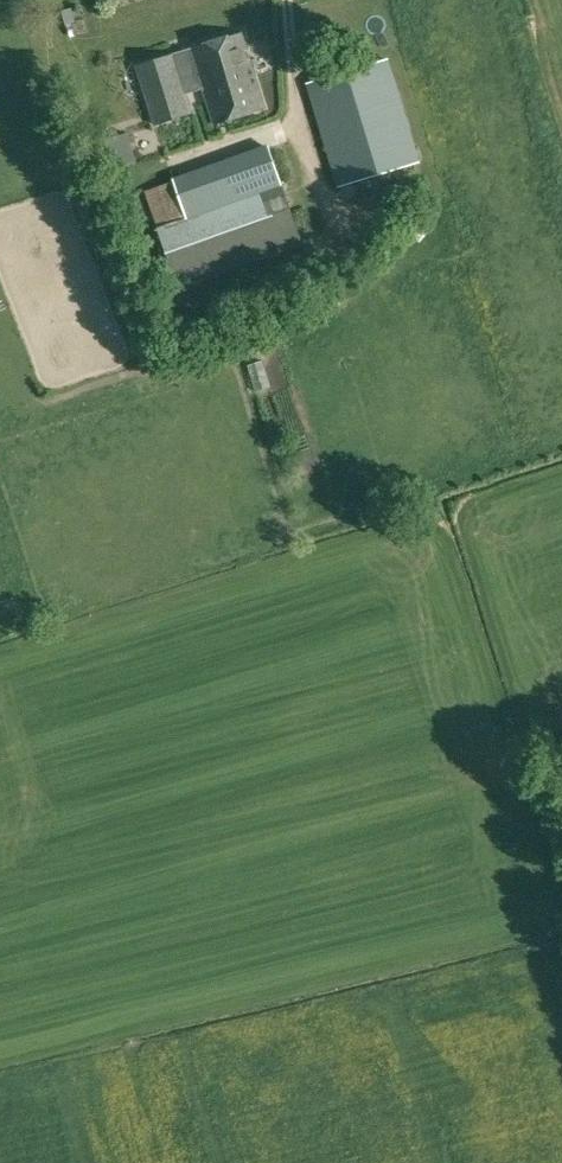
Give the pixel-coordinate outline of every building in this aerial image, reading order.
[(192,49),(203,84),(215,122),(266,106),(243,33),(192,49)] [(203,84),(192,49),(138,66),(156,123),(131,132),(139,160),(177,147),(168,119),(194,111),(187,89),(203,84)] [(306,83),(338,187),(421,161),(389,57),(306,83)] [(186,217),(159,226),(157,227),(166,255),(170,253),(182,286),(306,242),(271,142),(172,177),(173,181),(186,217)] [(147,190),(159,226),(186,217),(173,181),(147,190)]
